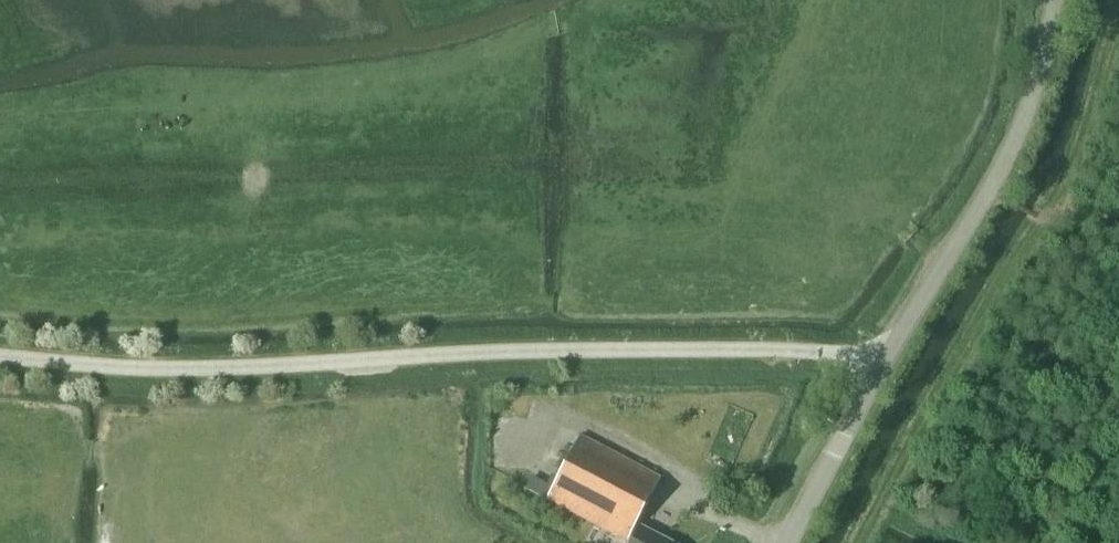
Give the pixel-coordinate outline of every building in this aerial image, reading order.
[(624,542),(663,542),(653,538),(635,528),(661,480),(579,437),(545,501),(624,542)] [(526,488),(541,496),(547,485),(532,477),(526,488)]
